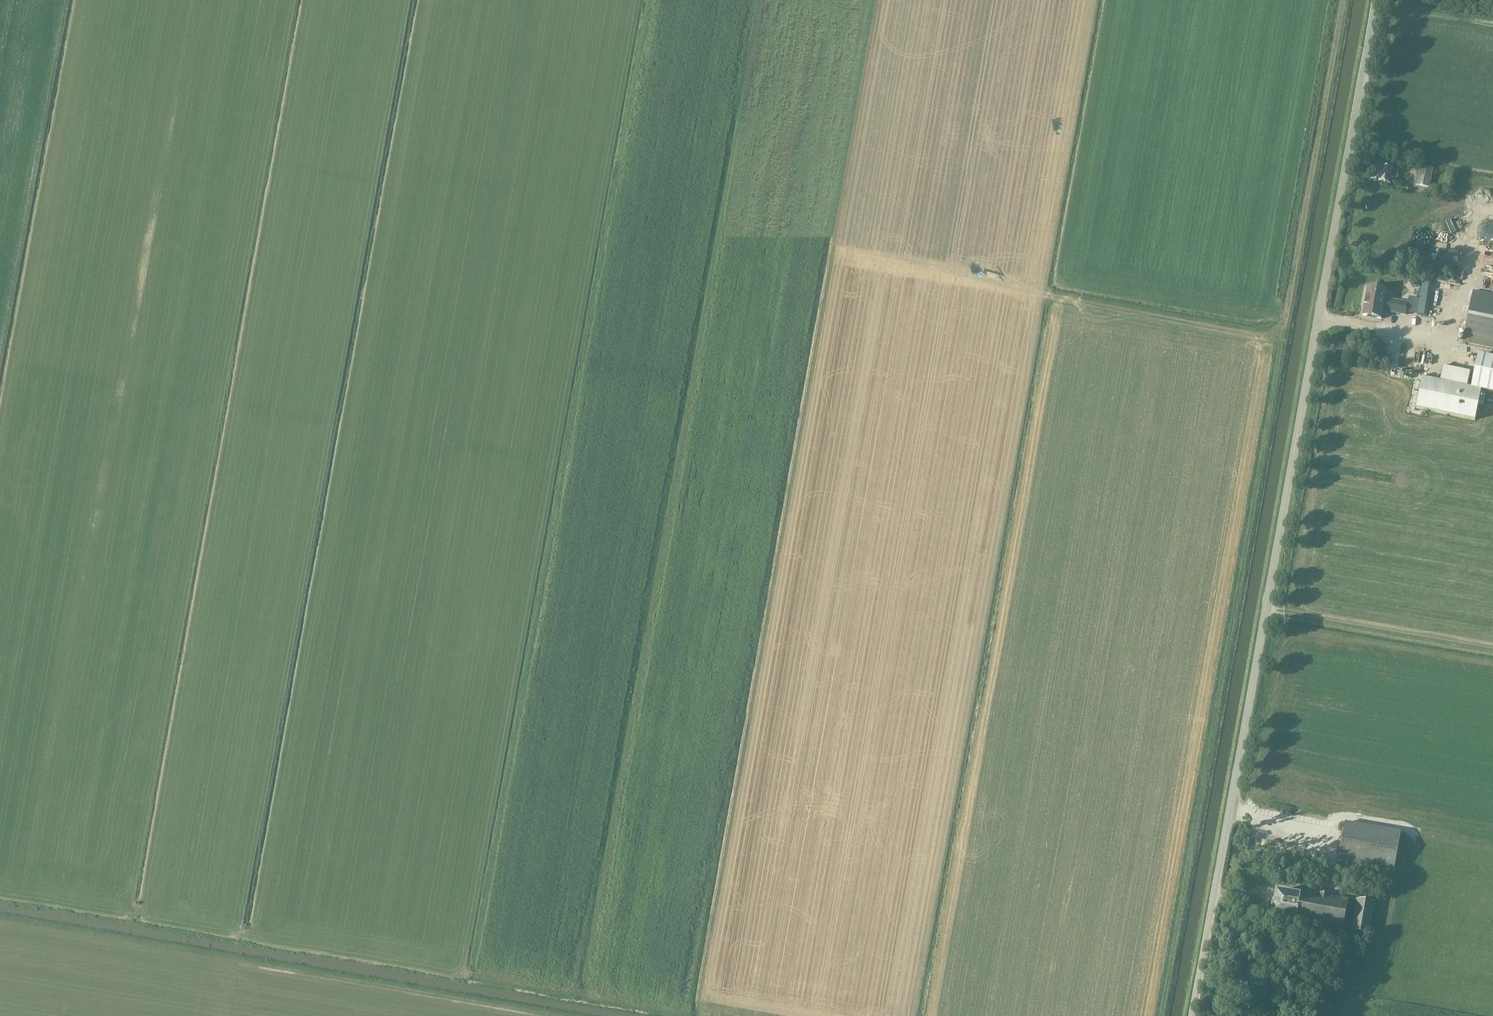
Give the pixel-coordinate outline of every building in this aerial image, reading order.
[(1433,169),(1427,168),(1420,166),(1416,186),(1429,188),(1433,169)] [(1398,171),(1392,170),(1380,168),(1378,182),(1390,184),(1391,178),(1397,179),(1398,171)] [(1492,230),(1485,227),(1474,259),(1481,261),(1492,230)] [(1419,298),(1417,314),(1426,316),(1432,279),(1422,277),(1419,298)] [(1368,287),(1363,315),(1381,318),(1383,310),(1384,298),(1386,290),(1368,287)] [(1473,291),(1462,342),(1492,348),(1492,295),(1473,291)] [(1451,311),(1452,294),(1438,293),(1437,310),(1451,311)] [(1392,299),(1389,311),(1405,314),(1408,302),(1392,299)] [(1422,378),(1416,408),(1475,420),(1481,390),(1492,393),(1492,358),(1477,355),(1471,388),(1422,378)] [(1393,873),(1400,833),(1345,823),(1338,862),(1393,873)] [(1342,935),(1345,917),(1348,899),(1301,890),(1300,897),(1276,892),(1272,916),(1296,920),(1294,927),(1342,935)] [(1374,902),(1365,901),(1356,899),(1350,932),(1369,934),(1374,902)]
